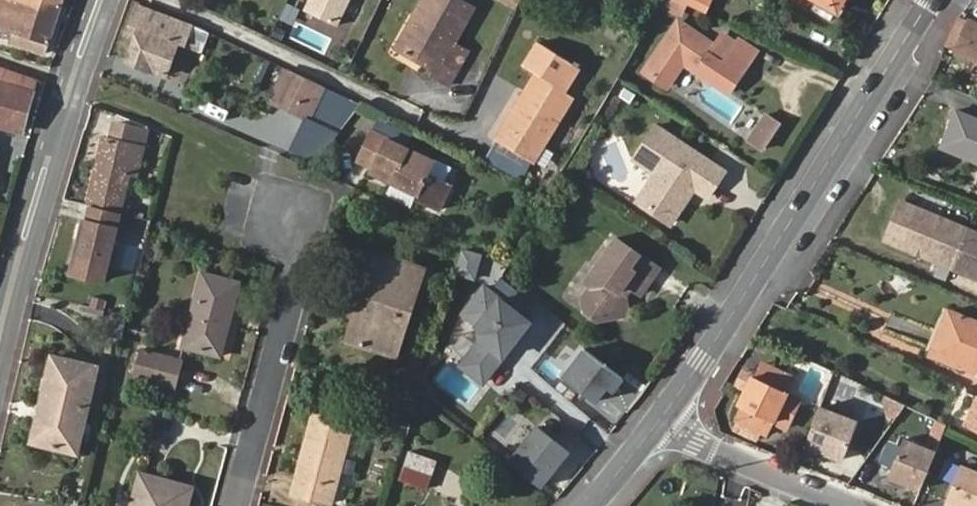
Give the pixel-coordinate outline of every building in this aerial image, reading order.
[(14,31),(10,43),(45,53),(61,4),(49,0),(0,0),(0,26),(14,31)] [(304,8),(335,24),(347,0),(308,0),(304,8)] [(407,58),(440,76),(438,82),(452,89),(471,52),(458,46),(477,9),(460,0),(427,0),(416,20),(425,25),(407,58)] [(522,0),(501,0),(500,1),(518,9),(522,0)] [(680,2),(705,14),(712,0),(676,0),(680,2)] [(836,10),(842,0),(819,0),(836,10)] [(199,51),(206,31),(137,4),(125,33),(135,37),(127,61),(164,75),(179,41),(184,42),(183,45),(199,51)] [(947,37),(958,42),(954,52),(976,62),(976,25),(957,16),(947,37)] [(398,53),(407,58),(425,25),(416,20),(398,53)] [(672,25),(640,73),(663,89),(680,63),(697,73),(697,72),(728,93),(756,51),(738,39),(734,46),(722,64),(705,53),(708,48),(672,25)] [(708,48),(705,53),(722,64),(734,46),(718,35),(708,48)] [(496,142),(534,163),(573,97),(567,93),(580,68),(538,44),(524,69),(536,75),(496,142)] [(0,63),(0,129),(23,134),(38,76),(0,63)] [(319,84),(282,67),(266,100),(303,118),(304,117),(319,84)] [(340,94),(319,84),(304,117),(326,127),(340,94)] [(103,138),(88,204),(120,212),(128,173),(134,146),(141,147),(146,126),(117,114),(110,140),(103,138)] [(759,148),(774,124),(760,116),(745,140),(759,148)] [(721,174),(655,127),(633,158),(652,173),(633,199),(667,223),(684,199),(680,188),(684,184),(691,189),(704,198),(721,174)] [(422,191),(430,171),(436,160),(373,131),(361,158),(377,166),(375,170),(422,191)] [(141,147),(134,146),(128,173),(135,175),(141,147)] [(455,183),(430,171),(422,191),(418,200),(442,211),(455,183)] [(680,188),(684,199),(691,189),(684,184),(680,188)] [(143,201),(140,217),(151,219),(154,204),(143,201)] [(886,239),(935,259),(937,254),(969,267),(967,272),(976,276),(976,233),(902,201),(886,239)] [(120,212),(88,204),(71,275),(102,282),(114,225),(117,224),(120,212)] [(580,233),(573,242),(585,250),(592,240),(580,233)] [(610,235),(602,248),(603,249),(612,236),(610,235)] [(593,267),(583,281),(589,286),(581,299),(584,311),(597,320),(609,316),(623,296),(617,290),(622,283),(636,294),(654,266),(612,236),(603,249),(602,248),(598,246),(587,263),(593,267)] [(463,251),(457,275),(475,280),(482,257),(463,251)] [(346,340),(394,355),(422,268),(374,253),(346,340)] [(191,313),(188,326),(183,345),(219,354),(237,283),(202,273),(191,313)] [(484,381),(529,321),(484,287),(464,313),(479,325),(481,338),(462,364),(484,381)] [(628,317),(623,296),(609,316),(628,317)] [(177,323),(188,326),(191,313),(181,311),(177,323)] [(948,311),(933,352),(976,369),(976,322),(948,311)] [(105,334),(118,337),(124,316),(110,312),(105,334)] [(582,349),(559,378),(594,406),(606,390),(613,394),(623,381),(582,349)] [(173,386),(180,362),(141,352),(135,376),(173,386)] [(74,449),(94,367),(52,357),(32,439),(74,449)] [(762,365),(756,378),(786,392),(792,378),(762,365)] [(749,375),(742,371),(737,383),(744,387),(749,375)] [(737,404),(739,406),(733,421),(765,436),(772,421),(786,392),(756,378),(749,375),(744,387),(737,404)] [(524,405),(533,394),(522,384),(513,396),(524,405)] [(559,385),(555,390),(569,401),(573,396),(559,385)] [(800,398),(786,392),(772,421),(786,427),(800,398)] [(884,396),(882,401),(886,419),(892,422),(904,406),(884,396)] [(966,425),(976,431),(976,403),(966,425)] [(855,421),(818,407),(803,445),(841,460),(855,421)] [(291,492),(328,502),(350,424),(313,413),(291,492)] [(945,426),(938,422),(932,436),(940,439),(945,426)] [(539,486),(567,451),(536,426),(508,461),(539,486)] [(921,486),(934,452),(902,439),(887,476),(905,483),(906,480),(921,486)] [(426,488),(435,461),(407,451),(398,479),(426,488)] [(961,465),(946,502),(957,505),(976,505),(976,472),(961,465)] [(183,485),(139,474),(131,505),(178,505),(183,485)] [(183,485),(178,505),(186,505),(191,487),(183,485)]
